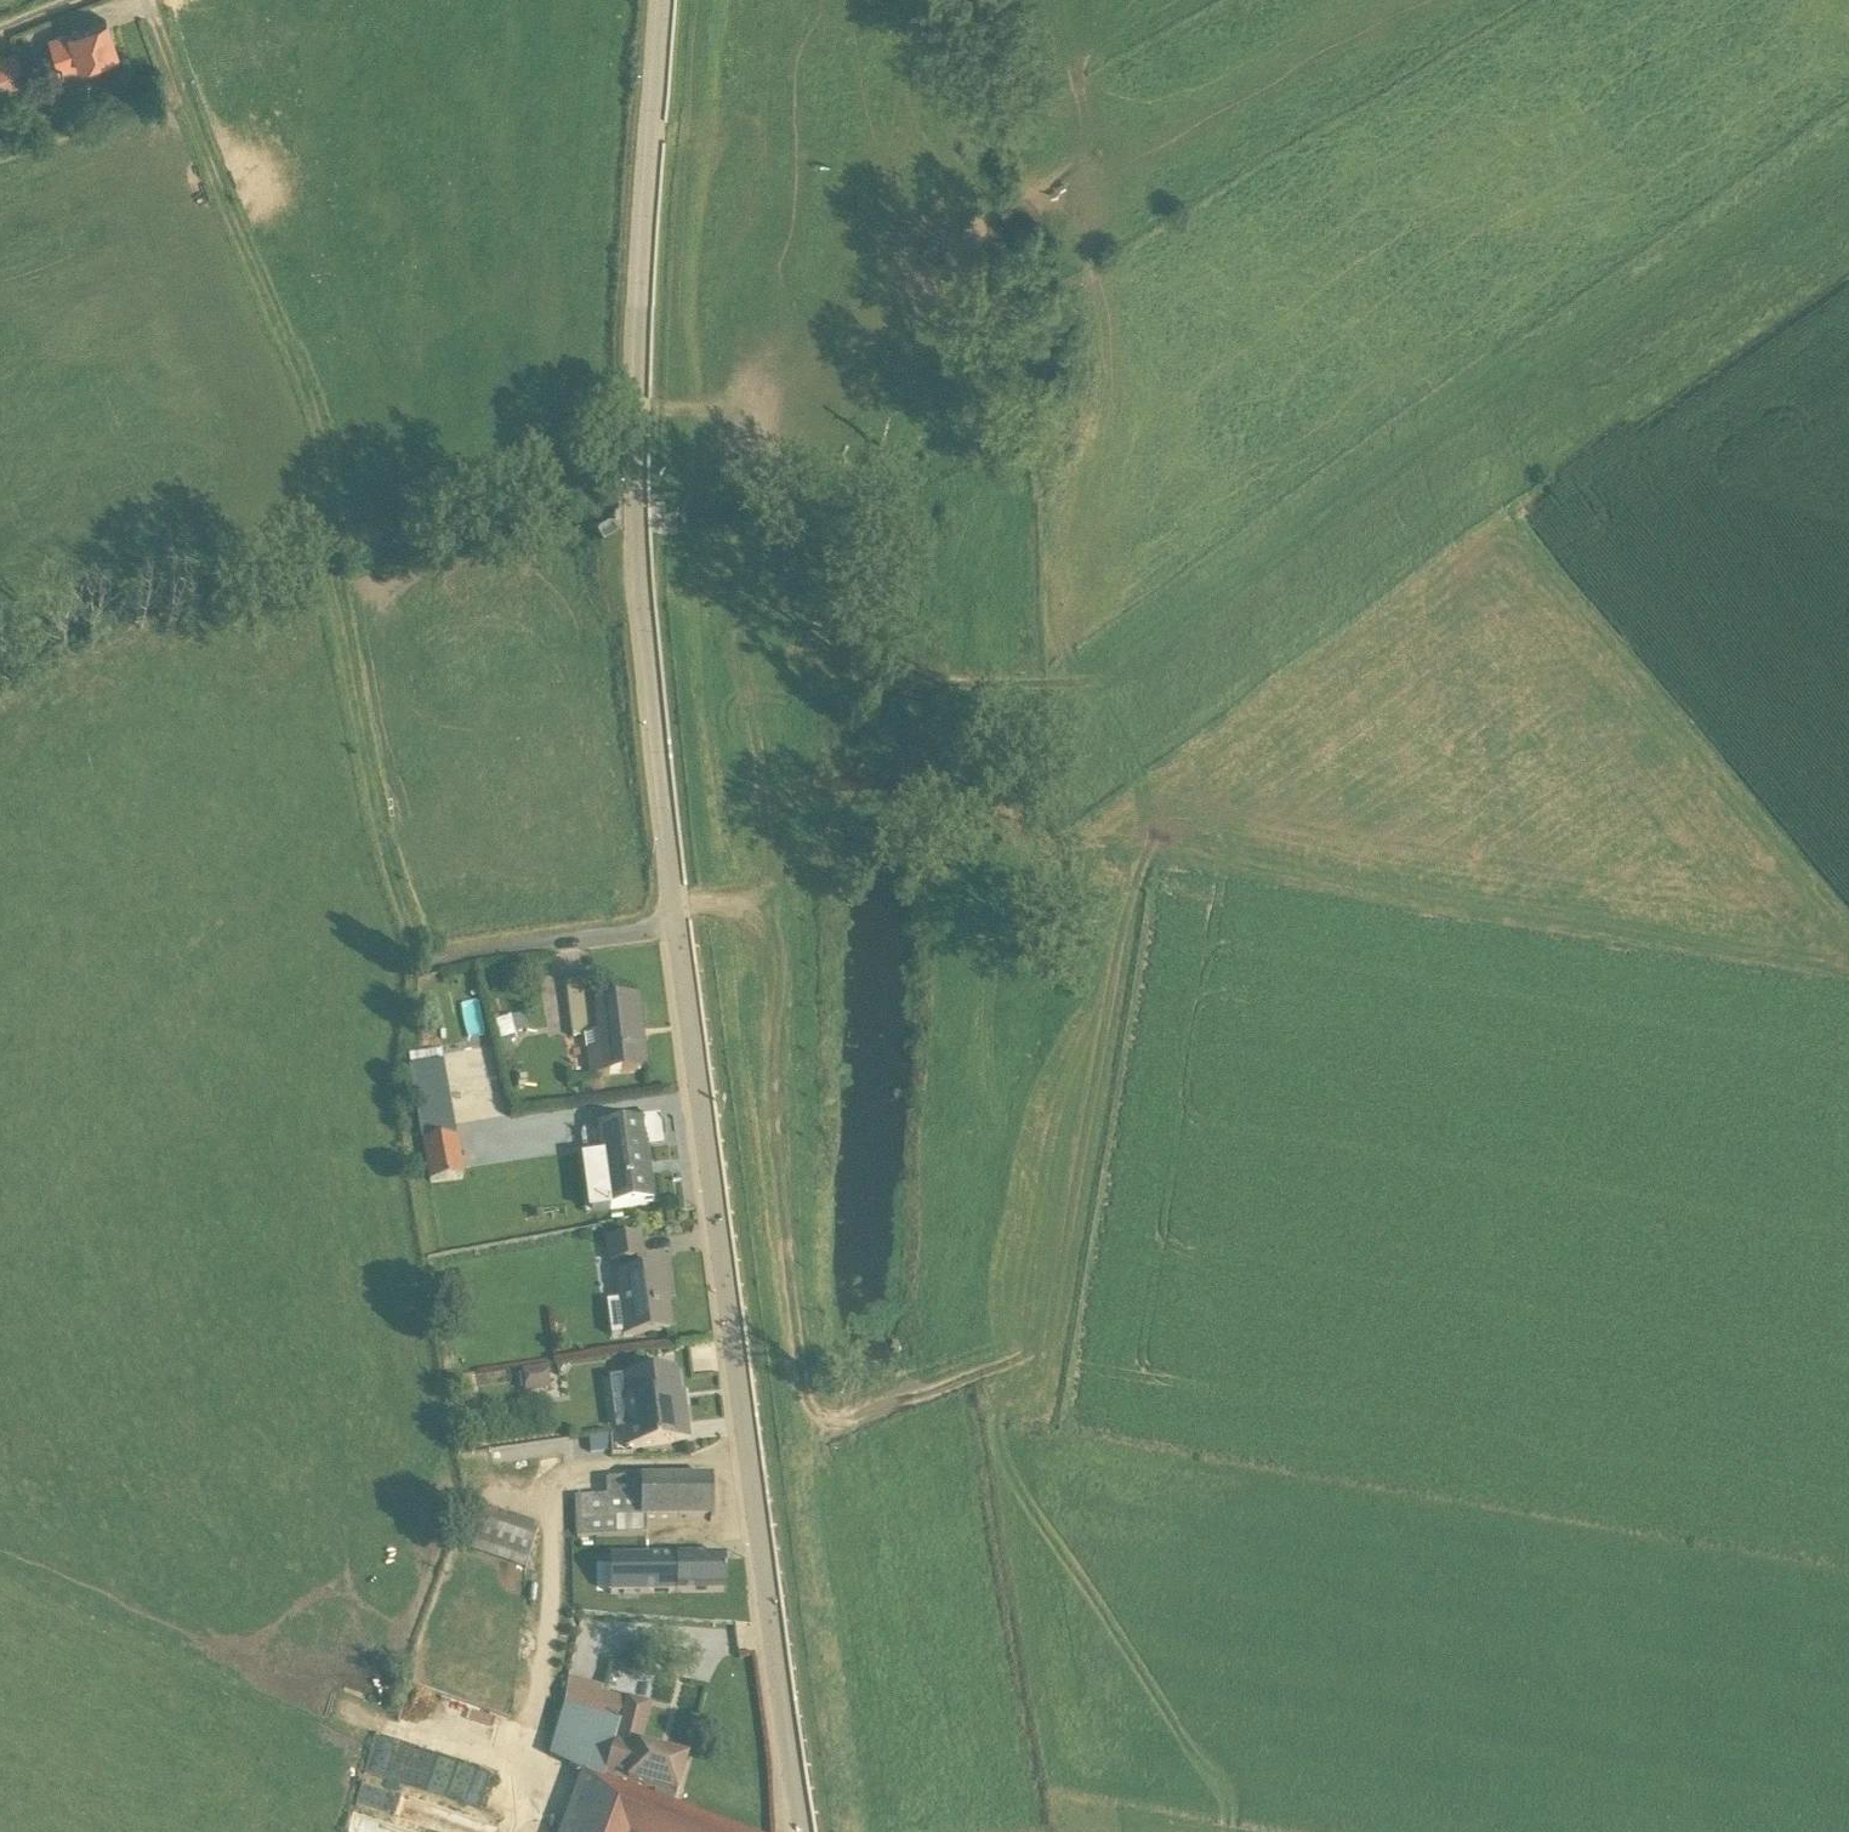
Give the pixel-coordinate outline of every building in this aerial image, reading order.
[(114,42),(103,9),(46,29),(57,62),(114,42)] [(14,40),(0,45),(0,83),(26,73),(14,40)] [(583,990),(563,992),(570,1047),(581,1046),(587,1087),(646,1082),(637,1006),(590,1011),(590,1015),(586,1015),(583,990)] [(492,1031),(499,1055),(510,1052),(519,1044),(526,1040),(520,1024),(492,1031)] [(427,1192),(462,1188),(462,1187),(455,1146),(453,1146),(438,1060),(406,1065),(407,1077),(406,1078),(427,1192)] [(577,1158),(585,1222),(610,1219),(609,1217),(649,1212),(642,1159),(648,1158),(647,1149),(657,1147),(655,1129),(578,1140),(580,1157),(577,1158)] [(639,1245),(602,1251),(606,1276),(615,1274),(616,1285),(612,1286),(615,1312),(604,1313),(609,1346),(620,1345),(621,1348),(671,1341),(667,1315),(671,1314),(666,1278),(644,1281),(639,1245)] [(523,1400),(548,1397),(545,1376),(519,1380),(520,1382),(515,1383),(517,1398),(522,1398),(523,1400)] [(622,1459),(688,1450),(681,1404),(678,1404),(675,1380),(622,1387),(625,1410),(616,1412),(622,1459)] [(471,1457),(472,1474),(608,1462),(606,1444),(471,1457)] [(572,1507),(573,1548),(644,1546),(644,1532),(710,1532),(709,1489),(604,1490),(603,1506),(572,1507)] [(536,1537),(465,1513),(451,1556),(522,1581),(523,1580),(537,1538),(536,1537)] [(644,1567),(644,1546),(573,1548),(575,1599),(607,1606),(722,1605),(722,1566),(644,1567)] [(599,1702),(600,1697),(566,1687),(559,1716),(545,1767),(573,1780),(579,1782),(600,1791),(601,1791),(602,1788),(674,1809),(685,1771),(638,1758),(649,1715),(625,1708),(621,1709),(599,1702)] [(372,1747),(370,1758),(405,1764),(407,1752),(372,1747)] [(600,1791),(579,1782),(561,1831),(712,1831),(600,1791)]
